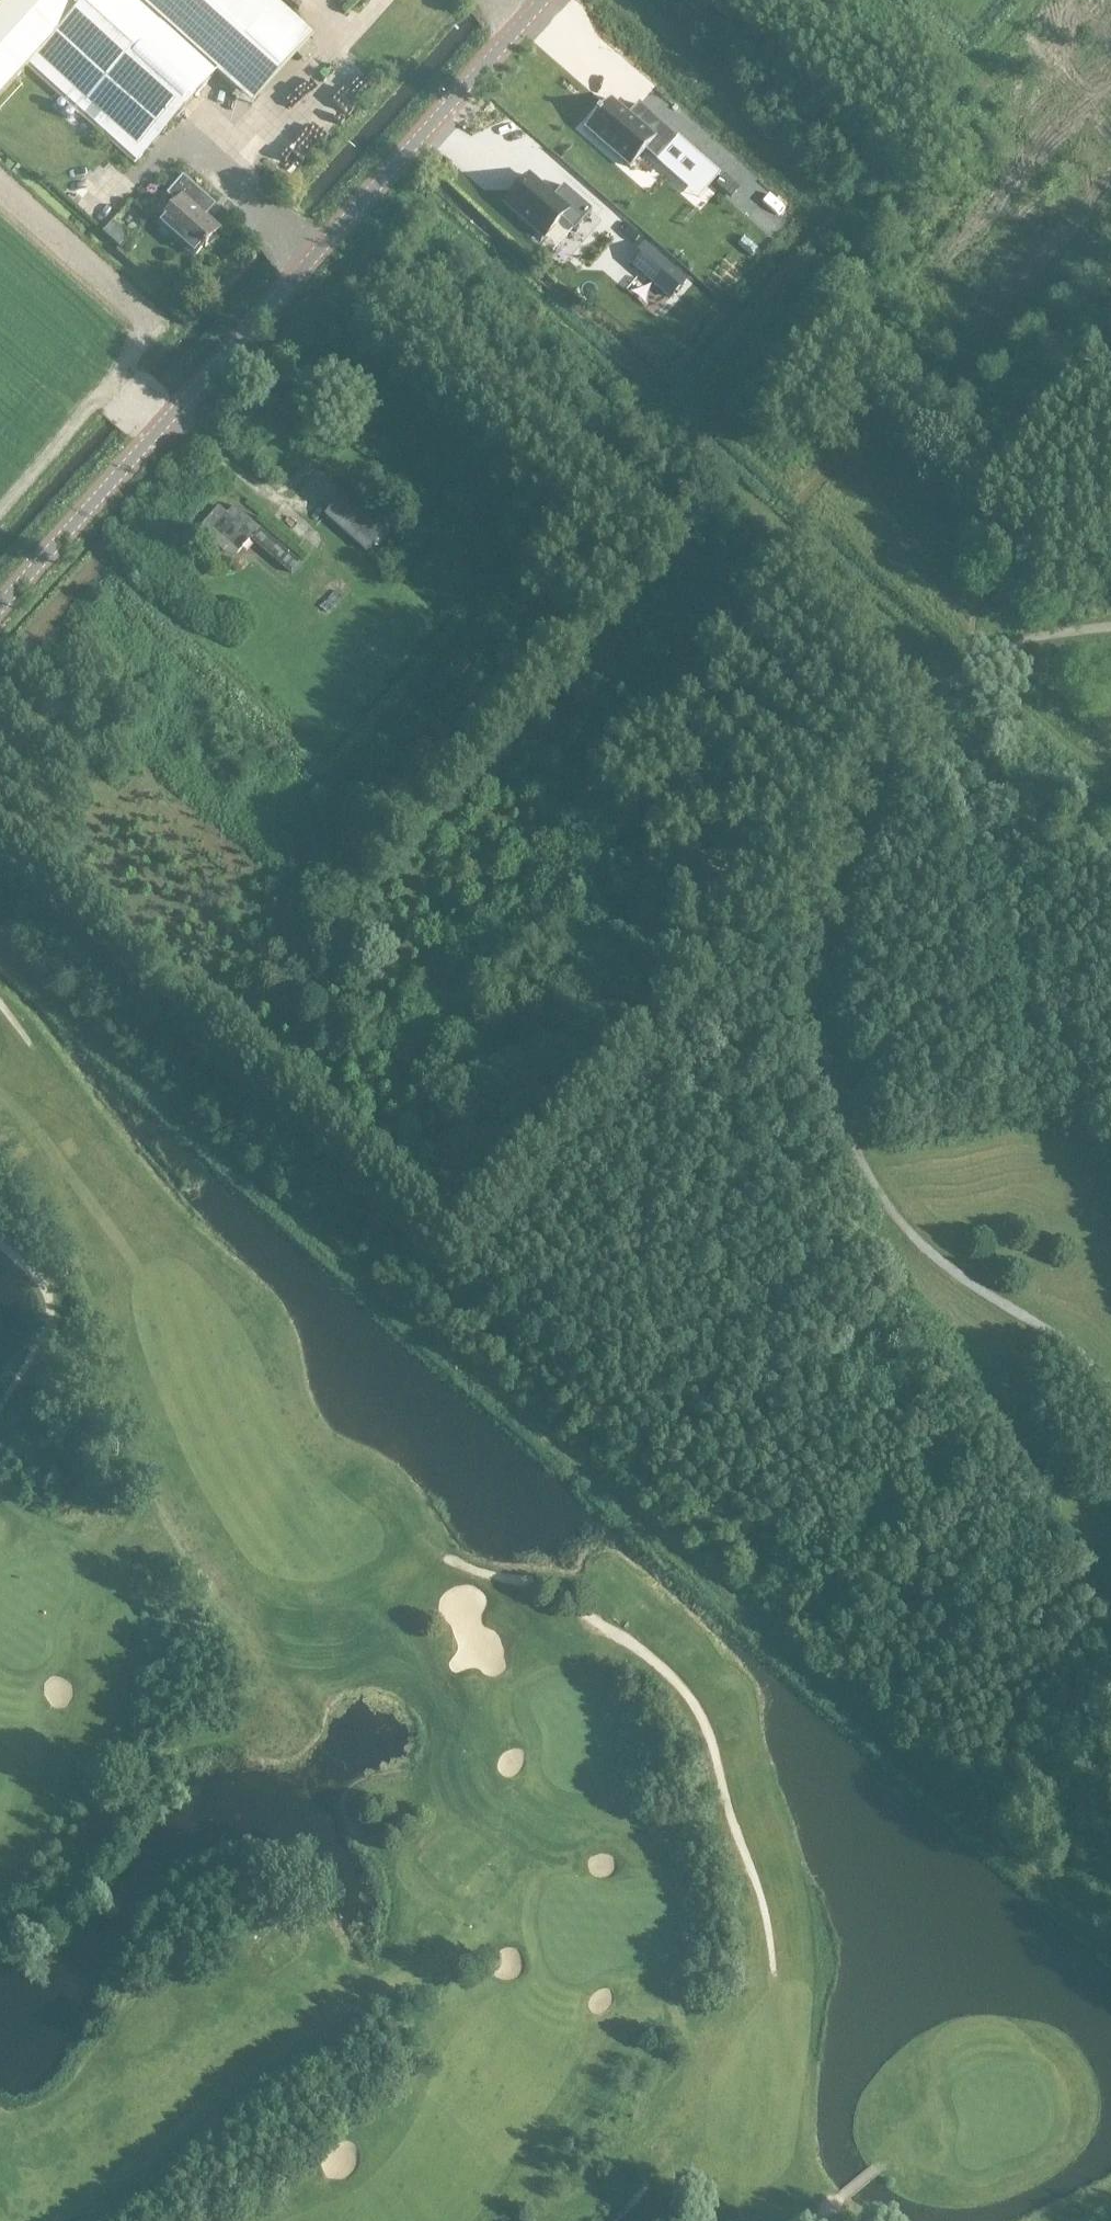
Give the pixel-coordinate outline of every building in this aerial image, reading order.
[(30,71),(93,0),(0,0),(0,105),(30,71)] [(272,0),(93,0),(30,71),(135,164),(278,5),(272,0)] [(639,105),(629,116),(610,100),(585,128),(630,168),(646,151),(656,160),(676,138),(639,105)] [(176,202),(157,223),(195,257),(220,229),(203,213),(213,202),(183,176),(168,194),(176,202)] [(564,186),(553,198),(529,177),(505,204),(544,239),(561,220),(574,232),(592,211),(564,186)] [(685,281),(645,246),(629,263),(670,298),(685,281)] [(374,477),(367,470),(361,478),(368,484),(374,477)] [(366,550),(395,517),(355,481),(325,515),(366,550)] [(288,573),(298,561),(233,506),(227,514),(218,506),(197,531),(206,538),(213,530),(238,553),(250,540),(288,573)] [(250,658),(258,649),(253,644),(245,654),(250,658)]
